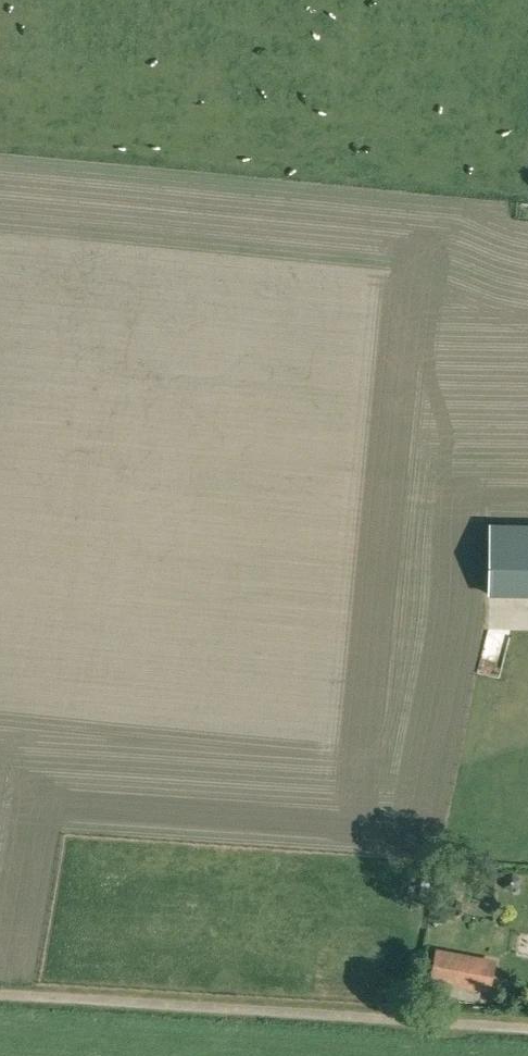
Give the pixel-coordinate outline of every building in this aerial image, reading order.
[(489,593),(527,594),(527,525),(490,525),(489,593)] [(503,877),(504,886),(512,892),(520,887),(520,878),(512,872),(503,877)] [(487,989),(489,976),(471,973),(474,960),(436,953),(432,979),(487,989)]
